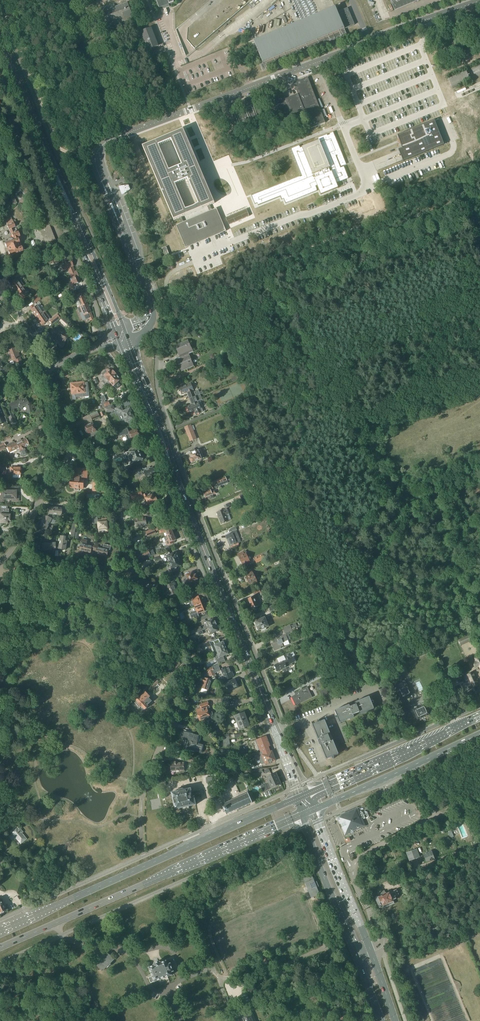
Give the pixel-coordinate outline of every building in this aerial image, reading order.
[(159,8),(160,7),(161,10),(169,6),(170,7),(172,6),(171,4),(171,3),(174,2),(173,0),(156,0),(159,8)] [(395,10),(418,0),(391,0),(395,10)] [(106,17),(104,18),(108,27),(133,18),(127,3),(118,6),(115,7),(104,11),(106,17)] [(254,41),(263,63),(344,29),(354,25),(347,8),(337,13),(335,7),(254,41)] [(145,31),(141,32),(148,50),(158,46),(155,38),(154,37),(154,36),(151,28),(145,31)] [(344,29),(263,63),(260,64),(263,70),(347,35),(344,29)] [(466,71),(448,78),(450,83),(452,89),(470,81),(468,76),(466,71)] [(291,114),(303,109),(311,128),(325,123),(308,78),(293,83),(298,95),(286,100),(285,97),(282,98),(282,97),(273,100),(281,122),(281,121),(281,120),(292,116),(292,117),(291,114)] [(233,113),(231,114),(236,125),(238,124),(238,125),(241,123),(248,120),(249,121),(252,119),(255,118),(259,117),(259,116),(262,115),(258,103),(254,105),(254,104),(254,105),(251,106),(250,106),(251,106),(248,107),(247,105),(247,106),(247,107),(244,108),(244,107),(243,107),(244,109),(237,112),(237,111),(236,111),(237,112),(234,113),(233,112),(233,113)] [(10,126),(17,123),(14,116),(7,118),(10,126)] [(385,139),(396,165),(444,145),(434,119),(385,139)] [(185,129),(144,145),(174,220),(179,218),(181,223),(176,225),(185,248),(226,232),(217,209),(211,211),(209,206),(215,204),(185,129)] [(302,149),(301,149),(315,186),(317,186),(321,195),(338,188),(336,183),(348,178),(344,167),(340,168),(335,156),(336,155),(337,156),(341,151),(333,132),(329,134),(329,135),(328,136),(327,135),(318,139),(319,141),(302,147),(302,149)] [(257,203),(258,205),(281,196),(282,200),(284,199),(286,204),(317,191),(315,186),(301,149),(299,146),(291,149),(302,177),(300,177),(251,196),(255,204),(257,203)] [(244,203),(222,212),(226,224),(249,215),(244,203)] [(15,227),(13,221),(13,220),(6,223),(7,223),(8,226),(7,226),(9,230),(10,229),(12,234),(14,238),(9,240),(10,242),(9,242),(8,242),(6,243),(5,244),(7,248),(8,252),(10,257),(11,256),(12,256),(14,256),(14,255),(19,253),(21,253),(21,252),(23,251),(25,250),(23,246),(22,246),(21,243),(22,242),(20,238),(18,232),(17,228),(14,229),(13,228),(15,227)] [(46,244),(55,240),(48,222),(38,225),(46,244)] [(70,260),(60,264),(63,272),(67,270),(69,274),(75,271),(73,266),(70,260)] [(76,271),(75,271),(69,274),(72,280),(70,281),(72,285),(80,281),(76,271)] [(16,279),(12,282),(13,283),(10,285),(16,292),(22,287),(22,288),(24,286),(24,285),(23,285),(21,281),(19,283),(16,279)] [(23,302),(26,300),(24,298),(27,295),(22,288),(22,287),(16,292),(23,302)] [(82,293),(76,296),(77,298),(76,298),(80,307),(87,304),(83,295),(83,296),(82,293)] [(89,321),(93,319),(87,304),(80,307),(77,308),(79,313),(80,313),(81,317),(84,316),(85,319),(88,318),(89,321)] [(36,317),(42,313),(37,306),(31,310),(36,317)] [(42,313),(36,317),(41,325),(47,321),(47,320),(48,320),(52,325),(60,318),(57,314),(50,319),(45,311),(42,313)] [(63,317),(59,322),(68,330),(72,325),(63,317)] [(57,332),(54,331),(52,334),(51,334),(51,336),(51,338),(54,339),(54,340),(60,342),(64,343),(64,342),(65,342),(65,341),(65,340),(67,336),(63,334),(58,331),(57,332)] [(180,358),(193,352),(188,340),(175,346),(178,352),(179,352),(180,354),(179,354),(180,358)] [(11,350),(9,351),(13,361),(10,362),(11,365),(14,363),(14,364),(17,363),(20,361),(21,361),(17,353),(19,352),(18,347),(11,350)] [(180,358),(176,360),(177,364),(178,363),(179,365),(178,365),(181,372),(194,366),(189,354),(193,352),(180,358)] [(103,376),(100,378),(103,381),(102,382),(105,385),(116,374),(111,369),(109,371),(108,370),(107,371),(106,370),(101,374),(103,376)] [(116,374),(105,385),(106,386),(108,384),(109,384),(110,383),(113,386),(114,386),(116,389),(120,385),(117,382),(121,379),(116,374)] [(74,384),(71,384),(72,394),(75,394),(76,398),(85,397),(84,390),(88,389),(88,383),(84,384),(84,383),(77,383),(76,383),(75,383),(74,384)] [(189,398),(200,394),(198,390),(194,392),(193,390),(190,383),(179,387),(182,394),(187,392),(189,398)] [(200,394),(189,398),(192,404),(186,406),(189,413),(195,411),(196,414),(202,412),(202,411),(203,411),(201,406),(200,407),(199,405),(202,403),(201,400),(202,399),(200,394)] [(104,395),(99,398),(103,408),(110,405),(108,401),(105,402),(105,401),(106,400),(104,395)] [(28,404),(26,399),(22,400),(22,399),(8,405),(11,410),(19,407),(20,409),(22,408),(22,407),(26,405),(27,406),(26,406),(28,413),(32,412),(31,406),(29,406),(28,404)] [(123,411),(121,406),(116,408),(118,413),(122,412),(126,422),(134,419),(130,408),(123,411)] [(11,425),(17,422),(14,417),(12,411),(7,413),(9,419),(11,425)] [(96,431),(93,423),(85,427),(85,428),(87,433),(88,434),(89,434),(90,437),(98,434),(97,430),(96,431)] [(191,425),(185,427),(190,441),(196,439),(193,431),(195,430),(193,426),(191,426),(191,425)] [(122,430),(116,433),(118,436),(119,435),(119,437),(122,436),(122,437),(126,436),(128,441),(137,437),(140,436),(140,435),(140,434),(140,433),(140,432),(139,432),(138,429),(129,433),(127,428),(122,430)] [(7,447),(8,450),(9,452),(17,449),(17,450),(17,451),(18,453),(20,452),(21,457),(26,455),(25,450),(24,450),(24,449),(25,449),(24,447),(29,445),(27,442),(26,439),(24,439),(21,441),(21,440),(20,440),(18,441),(19,442),(17,442),(14,444),(14,442),(8,444),(5,446),(4,443),(0,445),(0,450),(7,447)] [(131,457),(140,453),(141,452),(140,450),(139,449),(138,447),(126,452),(127,456),(130,454),(131,457)] [(195,452),(194,449),(189,451),(190,453),(189,453),(191,458),(190,458),(190,459),(191,462),(192,463),(202,459),(202,458),(204,457),(201,450),(195,452)] [(131,457),(128,459),(129,461),(130,463),(131,464),(143,459),(142,459),(142,457),(142,456),(142,454),(141,454),(140,453),(131,457)] [(253,465),(240,471),(242,474),(255,468),(253,465)] [(20,467),(18,467),(18,466),(17,466),(17,468),(10,467),(10,472),(12,472),(13,472),(13,474),(10,474),(10,478),(19,478),(20,478),(20,475),(21,475),(21,474),(22,474),(22,471),(21,470),(21,467),(20,467)] [(140,468),(136,470),(134,471),(137,478),(145,475),(146,478),(148,478),(148,480),(151,478),(151,476),(156,474),(155,473),(156,472),(154,469),(153,469),(153,468),(150,469),(150,468),(146,469),(146,470),(142,472),(140,468)] [(69,484),(69,486),(70,487),(74,488),(74,489),(74,491),(76,491),(79,491),(79,490),(79,488),(80,488),(83,489),(84,480),(83,480),(83,478),(87,479),(88,470),(76,469),(75,473),(75,479),(74,479),(71,479),(71,480),(70,480),(70,482),(71,483),(69,484)] [(214,497),(212,491),(215,490),(213,486),(224,481),(223,478),(210,483),(211,488),(203,491),(203,493),(203,495),(204,496),(205,496),(205,498),(209,496),(210,498),(214,497)] [(16,491),(1,491),(1,496),(0,496),(0,501),(3,501),(3,499),(13,499),(13,501),(18,501),(18,496),(16,496),(16,491)] [(241,500),(251,496),(249,491),(239,495),(241,500)] [(133,500),(143,496),(141,492),(131,496),(133,500)] [(147,495),(146,494),(143,495),(148,505),(158,501),(156,497),(155,498),(153,494),(150,495),(150,494),(147,495)] [(221,524),(229,521),(226,515),(229,514),(227,509),(229,508),(228,507),(230,506),(229,503),(224,505),(225,508),(224,508),(224,509),(217,512),(221,524)] [(0,515),(0,523),(8,523),(8,521),(10,521),(10,514),(8,513),(9,509),(7,509),(8,506),(0,506),(0,509),(0,514),(0,515)] [(49,514),(56,515),(62,516),(62,509),(50,507),(49,514)] [(40,527),(46,530),(49,523),(50,524),(51,524),(52,524),(53,524),(54,523),(55,523),(55,522),(56,522),(56,521),(53,520),(56,515),(49,514),(48,517),(46,516),(40,527)] [(136,526),(143,525),(143,524),(146,524),(145,518),(135,519),(136,526)] [(107,521),(106,519),(102,519),(102,520),(98,520),(98,519),(98,523),(99,532),(107,531),(107,529),(108,528),(108,526),(107,526),(107,524),(107,522),(107,521)] [(147,537),(154,534),(156,533),(155,532),(158,530),(157,527),(145,532),(147,537)] [(167,536),(173,534),(171,527),(165,529),(164,529),(159,531),(160,534),(165,532),(167,536)] [(236,544),(240,542),(238,535),(234,536),(232,533),(227,535),(229,539),(227,539),(230,546),(236,544)] [(173,534),(167,536),(164,538),(166,542),(162,544),(163,546),(167,545),(167,546),(174,543),(174,541),(176,540),(173,534)] [(60,543),(59,549),(66,550),(67,537),(60,536),(60,543)] [(94,551),(95,544),(92,543),(92,546),(90,546),(91,544),(87,543),(87,541),(82,540),(80,551),(90,553),(91,550),(94,551)] [(96,554),(105,556),(107,556),(108,550),(110,550),(111,546),(104,544),(103,548),(98,547),(98,545),(95,544),(94,551),(97,551),(96,554)] [(143,560),(151,556),(149,551),(141,554),(143,560)] [(170,562),(178,559),(178,557),(179,556),(179,555),(179,554),(178,553),(177,553),(176,553),(170,555),(169,552),(165,554),(164,555),(165,556),(165,557),(166,557),(167,557),(170,562)] [(244,555),(243,552),(238,554),(243,565),(249,562),(246,554),(244,555)] [(256,563),(269,557),(267,553),(254,558),(256,563)] [(178,559),(170,562),(172,568),(172,569),(173,569),(173,570),(174,570),(175,570),(176,570),(176,569),(177,569),(177,568),(177,567),(178,566),(181,565),(178,559)] [(160,574),(162,580),(168,577),(166,571),(160,574)] [(253,574),(252,571),(247,574),(248,577),(246,578),(249,584),(253,582),(254,584),(257,583),(254,577),(256,577),(254,574),(253,574)] [(195,575),(193,572),(185,575),(186,579),(183,580),(185,584),(190,582),(194,580),(195,582),(198,581),(197,579),(196,575),(195,575)] [(170,596),(177,593),(175,587),(176,587),(174,582),(166,586),(170,596)] [(252,609),(260,606),(256,595),(248,599),(252,609)] [(195,606),(202,603),(201,602),(201,603),(198,596),(198,597),(192,599),(190,596),(183,599),(185,605),(193,602),(195,606)] [(202,603),(195,606),(197,611),(189,614),(192,620),(199,617),(198,613),(204,611),(204,612),(201,605),(202,605),(202,603)] [(269,620),(268,617),(265,618),(265,617),(255,621),(258,631),(261,630),(266,628),(268,627),(266,621),(269,620)] [(208,628),(216,625),(215,621),(214,621),(213,619),(206,622),(208,628)] [(216,625),(208,628),(210,634),(215,632),(216,632),(217,632),(217,631),(218,631),(216,625)] [(285,634),(292,631),(290,625),(283,628),(285,634)] [(277,642),(271,644),(274,650),(274,651),(275,651),(280,649),(281,649),(281,648),(284,647),(282,644),(283,643),(286,642),(288,641),(287,637),(286,634),(277,638),(278,641),(277,642)] [(457,640),(460,646),(472,640),(470,635),(457,640)] [(217,651),(225,648),(223,642),(215,645),(214,641),(205,645),(204,645),(200,646),(202,649),(211,646),(212,649),(216,648),(217,651)] [(225,648),(217,651),(214,653),(216,660),(218,664),(225,662),(223,656),(228,654),(225,648)] [(291,657),(286,660),(274,666),(277,671),(281,669),(282,670),(293,665),(292,664),(295,662),(292,657),(291,657)] [(213,667),(206,670),(208,673),(209,673),(210,674),(211,677),(212,677),(212,679),(213,679),(216,677),(215,673),(214,670),(213,667)] [(230,667),(222,671),(224,676),(225,680),(229,678),(229,679),(232,677),(234,677),(232,672),(230,667)] [(473,673),(463,677),(465,680),(467,685),(469,689),(478,685),(473,673)] [(201,688),(208,690),(211,680),(204,678),(201,688)] [(225,680),(222,681),(223,684),(227,683),(229,689),(233,687),(234,689),(238,687),(235,679),(230,681),(229,679),(229,678),(225,680)] [(397,694),(395,695),(397,699),(401,698),(402,699),(412,695),(408,685),(407,685),(405,680),(396,684),(398,689),(397,689),(398,690),(396,691),(397,694)] [(312,698),(307,688),(307,687),(296,693),(297,694),(291,697),(292,697),(296,705),(312,698)] [(144,709),(147,706),(151,701),(152,700),(145,693),(136,701),(137,701),(135,703),(140,708),(141,706),(144,709)] [(369,697),(369,696),(335,710),(335,711),(340,722),(340,723),(354,717),(354,716),(353,715),(359,712),(360,714),(374,709),(374,708),(369,697)] [(208,713),(207,708),(209,708),(208,702),(200,705),(201,709),(196,710),(198,716),(198,717),(200,723),(211,720),(209,713),(208,713)] [(418,720),(421,719),(430,715),(425,704),(413,710),(418,720)] [(236,723),(247,719),(246,718),(247,718),(246,715),(245,716),(244,712),(234,716),(236,723)] [(247,719),(236,723),(239,730),(249,726),(248,723),(249,723),(248,720),(247,720),(247,719)] [(313,725),(312,725),(315,732),(318,739),(319,739),(320,738),(323,744),(321,744),(321,745),(324,753),(326,758),(326,759),(327,759),(336,755),(338,754),(339,754),(337,750),(333,740),(332,740),(331,741),(330,740),(328,735),(330,734),(330,733),(330,732),(326,722),(325,720),(324,720),(319,722),(313,725)] [(189,741),(197,743),(199,736),(184,732),(182,740),(189,741)] [(265,737),(256,740),(261,753),(263,752),(269,749),(268,747),(269,746),(266,738),(266,737),(265,737)] [(203,745),(197,743),(189,741),(186,749),(201,753),(203,745)] [(264,755),(262,755),(262,756),(259,757),(261,763),(263,764),(265,763),(266,764),(275,761),(272,752),(270,752),(269,749),(263,752),(264,755)] [(176,763),(176,762),(171,763),(171,771),(179,770),(179,771),(184,771),(184,763),(176,763)] [(220,785),(229,779),(226,774),(217,780),(220,785)] [(265,784),(267,790),(281,784),(277,777),(277,776),(276,774),(267,777),(268,779),(267,780),(268,783),(265,784)] [(192,797),(190,789),(185,790),(185,789),(182,789),(179,790),(176,791),(177,792),(172,793),(173,799),(172,800),(173,801),(173,802),(174,808),(175,808),(176,809),(177,809),(182,808),(182,810),(189,809),(189,807),(196,805),(195,802),(196,801),(196,798),(194,798),(194,797),(192,797)] [(209,803),(215,800),(215,793),(211,794),(211,797),(207,799),(209,803)] [(226,803),(222,805),(222,806),(223,807),(222,808),(223,809),(224,810),(224,812),(225,812),(226,814),(230,812),(230,813),(230,812),(234,811),(234,810),(237,809),(238,809),(241,807),(242,807),(245,805),(246,806),(246,805),(247,804),(248,804),(249,804),(251,803),(252,803),(253,802),(252,802),(248,794),(248,793),(247,794),(245,795),(245,794),(244,795),(242,796),(241,796),(238,798),(238,797),(237,798),(234,800),(234,799),(233,799),(233,800),(232,800),(230,801),(229,801),(230,802),(227,803),(226,803),(225,803),(226,803)] [(362,813),(361,811),(357,813),(357,812),(340,819),(342,823),(341,824),(343,828),(344,827),(346,833),(352,830),(352,831),(354,831),(354,829),(363,825),(361,820),(369,817),(367,812),(365,811),(362,813)] [(11,832),(10,833),(12,835),(12,836),(10,837),(13,840),(15,839),(16,838),(20,843),(21,843),(22,842),(25,840),(25,839),(25,838),(26,838),(21,832),(22,832),(22,831),(20,829),(19,829),(18,830),(16,828),(15,828),(11,830),(12,831),(11,832)] [(420,856),(418,849),(414,851),(414,850),(410,852),(411,853),(408,854),(410,860),(413,859),(413,860),(418,858),(418,857),(420,856)] [(427,861),(434,858),(432,851),(428,852),(429,853),(425,854),(426,858),(425,859),(425,860),(426,860),(427,861)] [(314,883),(312,876),(304,879),(311,897),(319,894),(316,887),(318,886),(317,882),(314,883)] [(378,897),(377,898),(381,907),(384,906),(385,907),(388,906),(394,903),(394,902),(393,901),(396,900),(397,899),(395,897),(395,896),(399,895),(398,892),(397,890),(389,893),(388,894),(387,893),(387,892),(386,893),(385,891),(383,892),(384,892),(382,893),(382,892),(380,893),(381,896),(378,897)] [(105,955),(103,953),(95,960),(98,963),(96,965),(102,972),(106,968),(107,968),(111,965),(110,964),(114,960),(107,953),(105,955)] [(168,965),(167,961),(167,960),(161,962),(160,961),(159,961),(155,962),(156,963),(155,963),(155,964),(155,965),(150,967),(153,976),(149,978),(151,983),(155,981),(155,982),(172,975),(171,973),(174,972),(171,964),(168,965)] [(241,1016),(243,1020),(253,1020),(250,1013),(250,1012),(241,1016)]
